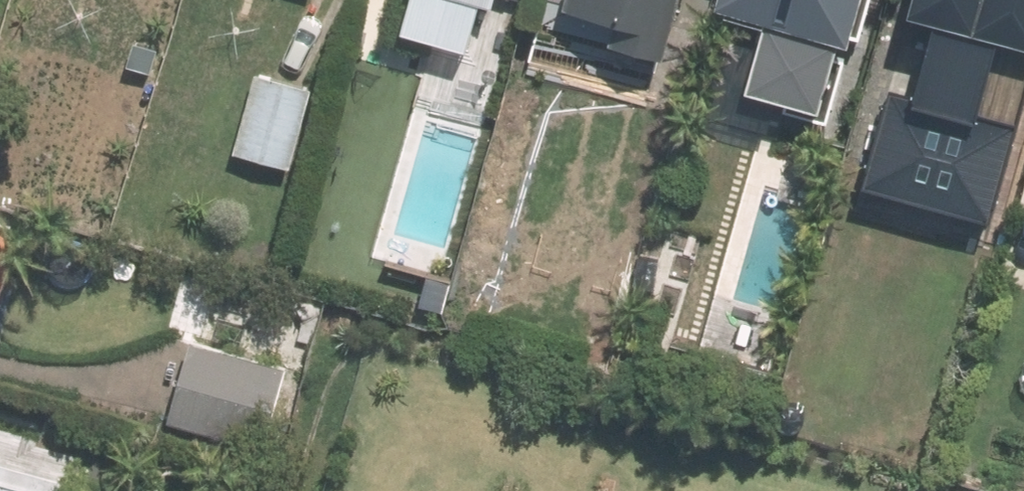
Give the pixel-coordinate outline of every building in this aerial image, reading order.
[(484,10),(487,0),(448,0),(484,10)] [(606,25),(600,45),(656,63),(676,0),(558,0),(555,10),(606,25)] [(707,10),(757,24),(736,96),(809,117),(830,46),(839,48),(853,0),(710,0),(707,10)] [(940,30),(935,49),(989,64),(981,94),(1018,104),(1023,83),(1023,0),(906,0),(900,19),(940,30)] [(150,86),(161,46),(132,38),(121,78),(150,86)] [(309,89),(251,74),(229,156),(287,172),(309,89)] [(16,234),(0,229),(0,292),(16,234)] [(284,371),(187,345),(165,425),(261,451),(284,371)] [(0,470),(0,490),(56,490),(57,485),(0,470)]
